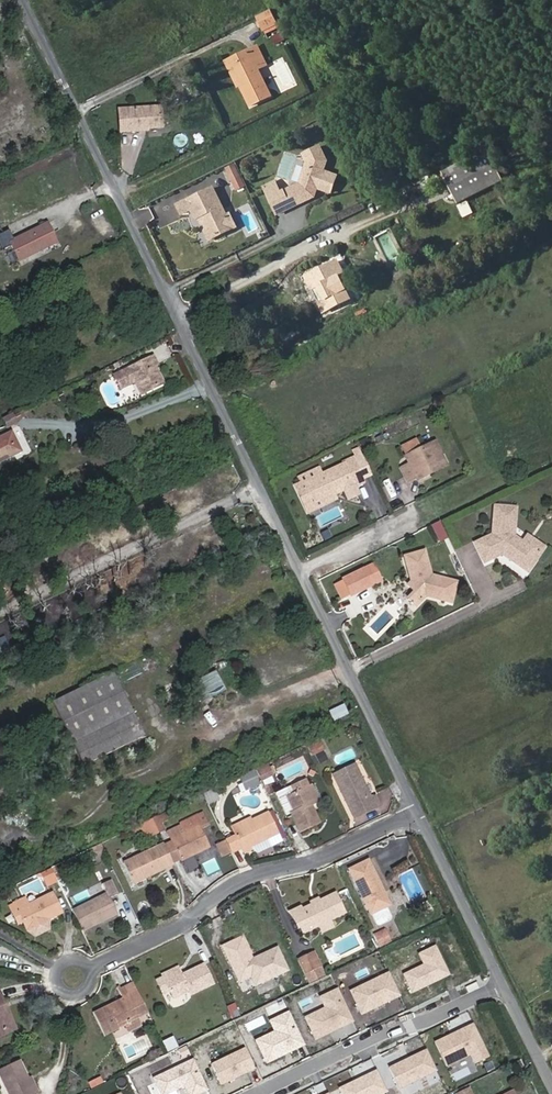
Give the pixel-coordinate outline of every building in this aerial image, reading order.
[(263,29),(278,23),(270,7),(256,14),(263,29)] [(271,36),(274,45),(284,41),(281,33),(271,36)] [(250,56),(231,65),(250,106),(270,97),(257,70),(265,66),(256,47),(247,51),(250,56)] [(229,60),(231,65),(250,56),(247,51),(229,60)] [(146,124),(146,129),(157,128),(156,107),(115,109),(115,132),(134,131),(133,125),(146,124)] [(162,117),(164,127),(172,126),(170,116),(162,117)] [(318,147),(303,155),(306,163),(299,185),(284,192),(281,194),(269,200),(277,215),(292,208),(314,197),(317,188),(331,193),(336,176),(323,172),(326,162),(318,147)] [(504,181),(488,151),(441,174),(456,204),(504,181)] [(236,162),(225,166),(234,191),(245,187),(236,162)] [(264,188),(269,200),(281,194),(275,183),(264,188)] [(200,193),(174,206),(183,224),(185,223),(191,220),(193,225),(192,228),(195,235),(200,244),(219,234),(213,223),(214,221),(200,193)] [(456,208),(462,219),(470,215),(466,203),(456,208)] [(214,221),(213,223),(219,234),(224,232),(218,219),(214,221)] [(20,261),(57,242),(48,222),(9,241),(20,261)] [(308,277),(325,312),(356,296),(339,261),(308,277)] [(393,273),(397,281),(403,278),(405,281),(413,276),(407,265),(393,273)] [(158,355),(118,376),(124,387),(137,383),(144,396),(165,385),(156,368),(162,364),(158,355)] [(12,412),(2,418),(7,427),(17,422),(12,412)] [(12,432),(0,438),(0,463),(22,452),(12,432)] [(363,450),(371,446),(366,437),(359,441),(363,450)] [(430,476),(432,479),(449,470),(436,446),(405,461),(409,469),(400,473),(408,486),(423,479),(430,476)] [(360,475),(370,470),(363,456),(353,460),(360,475)] [(342,468),(299,488),(311,513),(335,501),(354,492),(354,493),(362,490),(360,486),(365,484),(360,475),(353,460),(341,466),(342,468)] [(337,506),(335,501),(311,513),(299,488),(294,491),(309,519),(337,506)] [(546,555),(530,540),(520,531),(522,511),(499,509),(496,534),(480,543),(489,563),(510,553),(531,572),(546,555)] [(535,534),(530,540),(546,555),(551,549),(535,534)] [(427,551),(408,557),(415,582),(410,586),(417,593),(410,600),(418,607),(429,597),(454,602),(458,582),(447,579),(436,582),(427,551)] [(370,571),(360,575),(367,590),(377,585),(370,571)] [(360,575),(339,585),(347,599),(367,590),(360,575)] [(404,593),(410,600),(417,593),(410,586),(404,593)] [(71,738),(131,709),(114,673),(53,703),(71,738)] [(188,705),(190,709),(224,691),(214,673),(165,698),(172,712),(188,705)] [(332,712),(336,721),(349,714),(345,706),(332,712)] [(144,736),(131,709),(71,738),(84,765),(144,736)] [(307,746),(313,755),(325,748),(320,739),(307,746)] [(355,763),(333,774),(353,816),(380,804),(375,793),(370,796),(355,763)] [(275,776),(273,764),(257,767),(259,779),(275,776)] [(253,769),(239,776),(246,791),(260,784),(253,769)] [(0,779),(0,801),(10,796),(2,778),(0,779)] [(295,810),(291,812),(301,832),(321,823),(311,803),(318,800),(306,778),(292,784),(296,792),(289,796),(295,810)] [(379,794),(385,802),(393,796),(388,788),(379,794)] [(274,808),(269,810),(278,831),(284,828),(274,808)] [(269,810),(232,828),(233,830),(242,850),(243,852),(253,847),(251,844),(278,831),(269,810)] [(165,820),(162,813),(150,820),(157,836),(164,832),(160,823),(165,820)] [(168,837),(178,858),(208,845),(198,823),(203,821),(199,813),(177,822),(178,823),(165,829),(168,837)] [(150,820),(137,826),(145,842),(157,836),(150,820)] [(233,830),(222,836),(232,855),(242,850),(233,830)] [(131,887),(172,866),(162,845),(120,866),(131,887)] [(379,890),(382,889),(367,859),(349,869),(370,913),(371,913),(376,923),(379,924),(390,918),(391,915),(386,905),(379,890)] [(55,880),(49,869),(39,874),(44,885),(55,880)] [(74,918),(82,934),(117,916),(109,901),(117,897),(110,882),(101,887),(106,896),(72,913),(74,918)] [(382,889),(379,890),(386,905),(389,903),(382,889)] [(309,924),(302,927),(306,934),(347,914),(338,895),(321,904),(303,913),(309,924)] [(293,910),(302,927),(309,924),(303,913),(321,904),(318,898),(293,910)] [(25,930),(30,940),(65,923),(53,899),(28,911),(23,903),(12,908),(16,916),(17,915),(25,930)] [(19,934),(25,930),(17,915),(16,916),(12,908),(7,911),(19,934)] [(378,947),(391,943),(386,928),(373,933),(378,947)] [(243,935),(221,945),(238,983),(252,977),(256,986),(290,971),(279,946),(253,957),(243,935)] [(423,963),(402,973),(412,993),(450,975),(436,944),(418,952),(423,963)] [(300,961),(307,975),(322,966),(315,954),(300,961)] [(164,975),(166,979),(170,985),(185,977),(180,967),(164,975)] [(170,985),(166,979),(158,983),(164,996),(172,992),(176,999),(192,992),(194,996),(217,985),(208,968),(187,979),(185,977),(170,985)] [(389,970),(351,989),(363,1015),(402,996),(389,970)] [(323,1006),(303,1016),(315,1040),(355,1020),(338,987),(318,997),(323,1006)] [(136,1022),(149,1016),(136,991),(130,994),(115,1001),(119,1010),(95,1021),(104,1038),(136,1022)] [(226,1006),(231,1019),(240,1016),(235,1002),(226,1006)] [(5,1004),(0,1007),(0,1011),(10,1031),(17,1027),(5,1004)] [(274,1030),(255,1040),(267,1064),(306,1044),(289,1010),(269,1020),(274,1030)] [(10,1031),(0,1011),(0,1036),(10,1031)] [(434,1041),(446,1067),(471,1055),(475,1063),(490,1055),(474,1022),(434,1041)] [(247,1047),(214,1061),(223,1082),(256,1068),(247,1047)] [(425,1047),(386,1066),(399,1092),(438,1073),(425,1047)] [(153,1077),(161,1093),(169,1093),(186,1086),(190,1093),(199,1093),(209,1089),(193,1058),(153,1077)] [(21,1065),(0,1075),(0,1078),(8,1093),(36,1093),(21,1065)] [(344,1084),(349,1093),(378,1093),(386,1090),(377,1070),(344,1084)] [(458,1091),(460,1093),(474,1093),(469,1085),(458,1091)]
